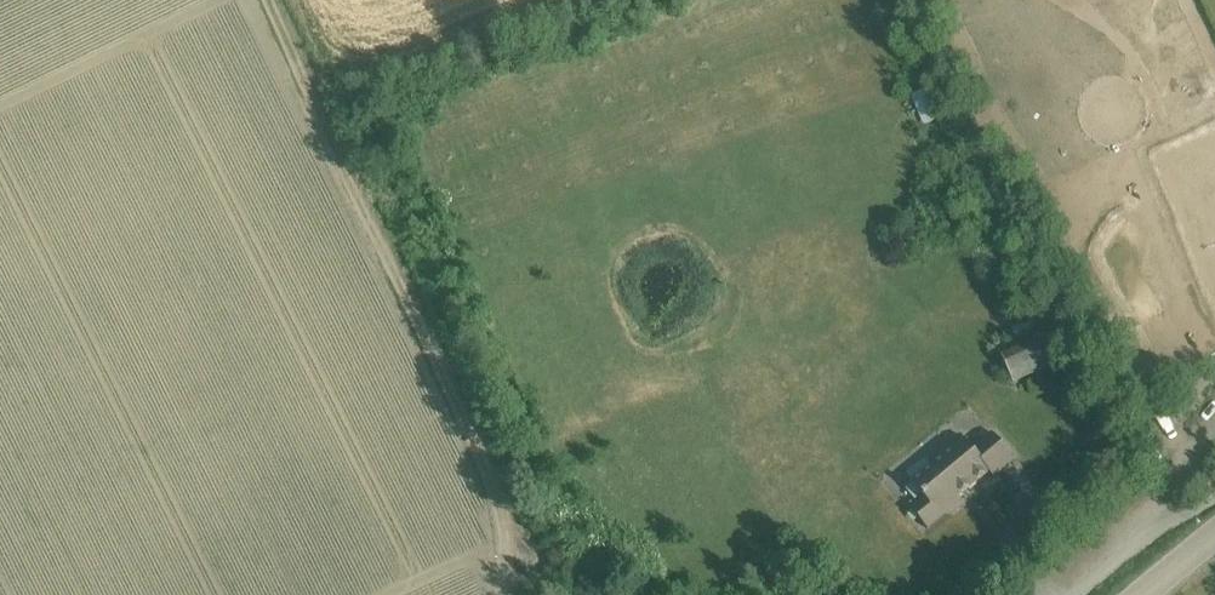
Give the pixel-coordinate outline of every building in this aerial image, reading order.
[(929,85),(914,90),(925,124),(940,120),(929,85)] [(1070,357),(1055,327),(1049,314),(1014,331),(1020,343),(999,353),(1013,383),(1070,357)] [(910,508),(928,531),(929,530),(928,528),(960,502),(961,503),(962,502),(959,499),(989,474),(994,479),(1015,462),(992,435),(972,451),(961,437),(937,456),(940,460),(911,484),(923,498),(910,508)]
